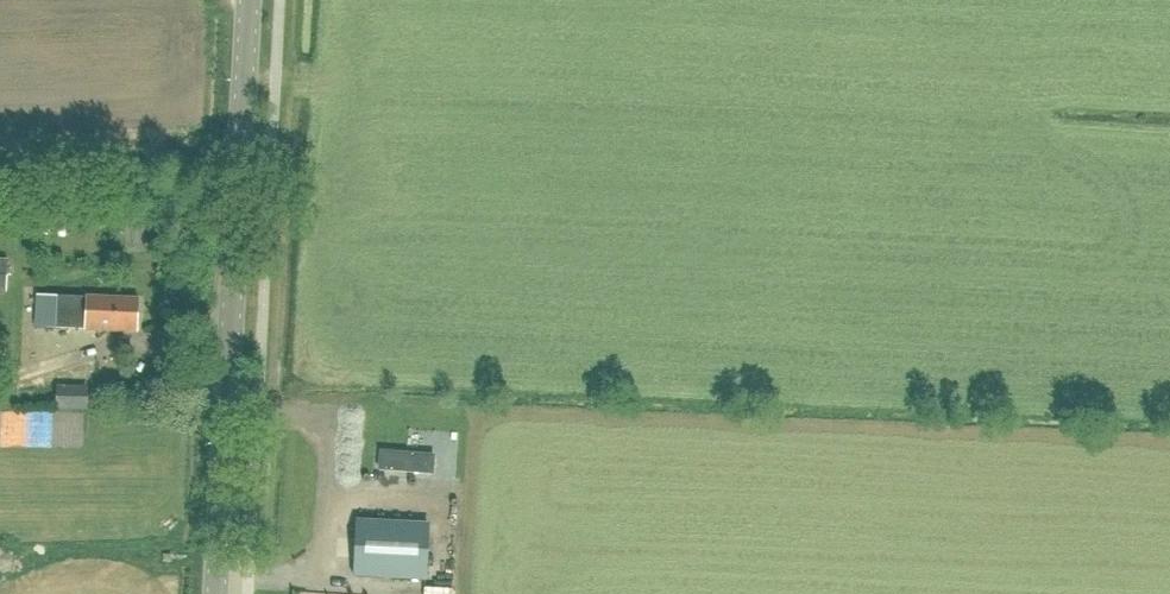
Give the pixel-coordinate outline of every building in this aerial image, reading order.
[(57,296),(56,327),(84,329),(84,330),(137,333),(138,299),(86,296),(86,297),(57,296)] [(87,388),(56,387),(56,410),(87,410),(87,388)] [(433,475),(435,454),(379,450),(378,471),(433,475)] [(427,515),(358,511),(355,568),(424,572),(427,515)]
